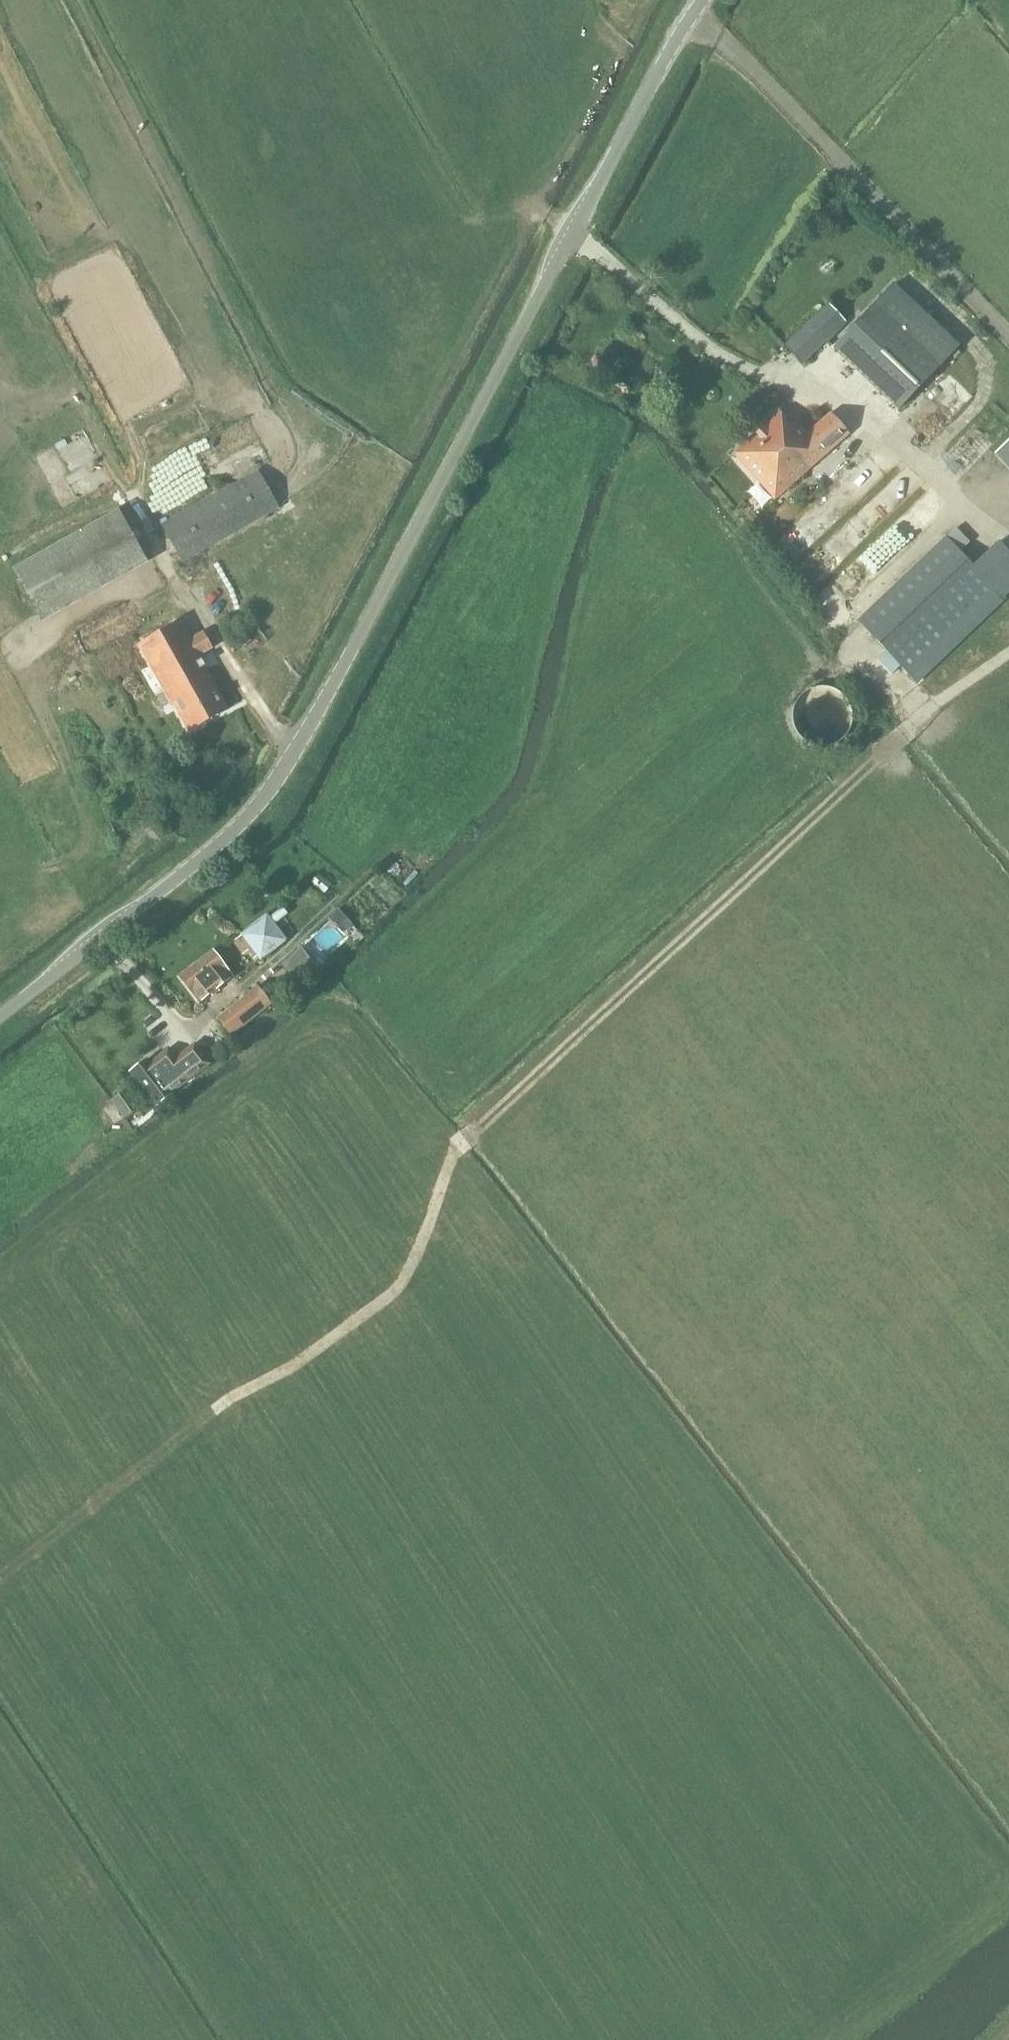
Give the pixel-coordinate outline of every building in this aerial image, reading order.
[(899,411),(962,345),(895,282),(833,348),(899,411)] [(803,366),(848,323),(830,303),(784,346),(803,366)] [(805,476),(851,434),(852,433),(833,411),(805,435),(779,410),(729,456),(772,504),(805,476)] [(988,441),(1008,464),(1008,422),(988,441)] [(183,564),(281,509),(259,469),(161,524),(183,564)] [(148,561),(120,511),(17,570),(44,618),(148,561)] [(857,621),(886,651),(877,660),(891,675),(900,666),(916,683),(1002,601),(1008,594),(1008,551),(999,540),(972,566),(960,552),(970,543),(956,528),(947,537),(946,536),(857,621)] [(163,690),(173,707),(188,732),(230,709),(201,657),(214,649),(205,631),(192,638),(183,619),(137,645),(163,690)] [(262,960),(289,941),(266,914),(241,934),(262,960)] [(294,980),(312,964),(298,948),(279,964),(294,980)] [(200,1006),(235,978),(214,950),(177,977),(200,1006)] [(232,1037),(275,1004),(258,985),(216,1018),(232,1037)] [(147,1060),(130,1073),(156,1106),(211,1064),(195,1044),(176,1059),(168,1050),(150,1063),(147,1060)] [(127,1090),(111,1101),(124,1119),(140,1107),(127,1090)]
